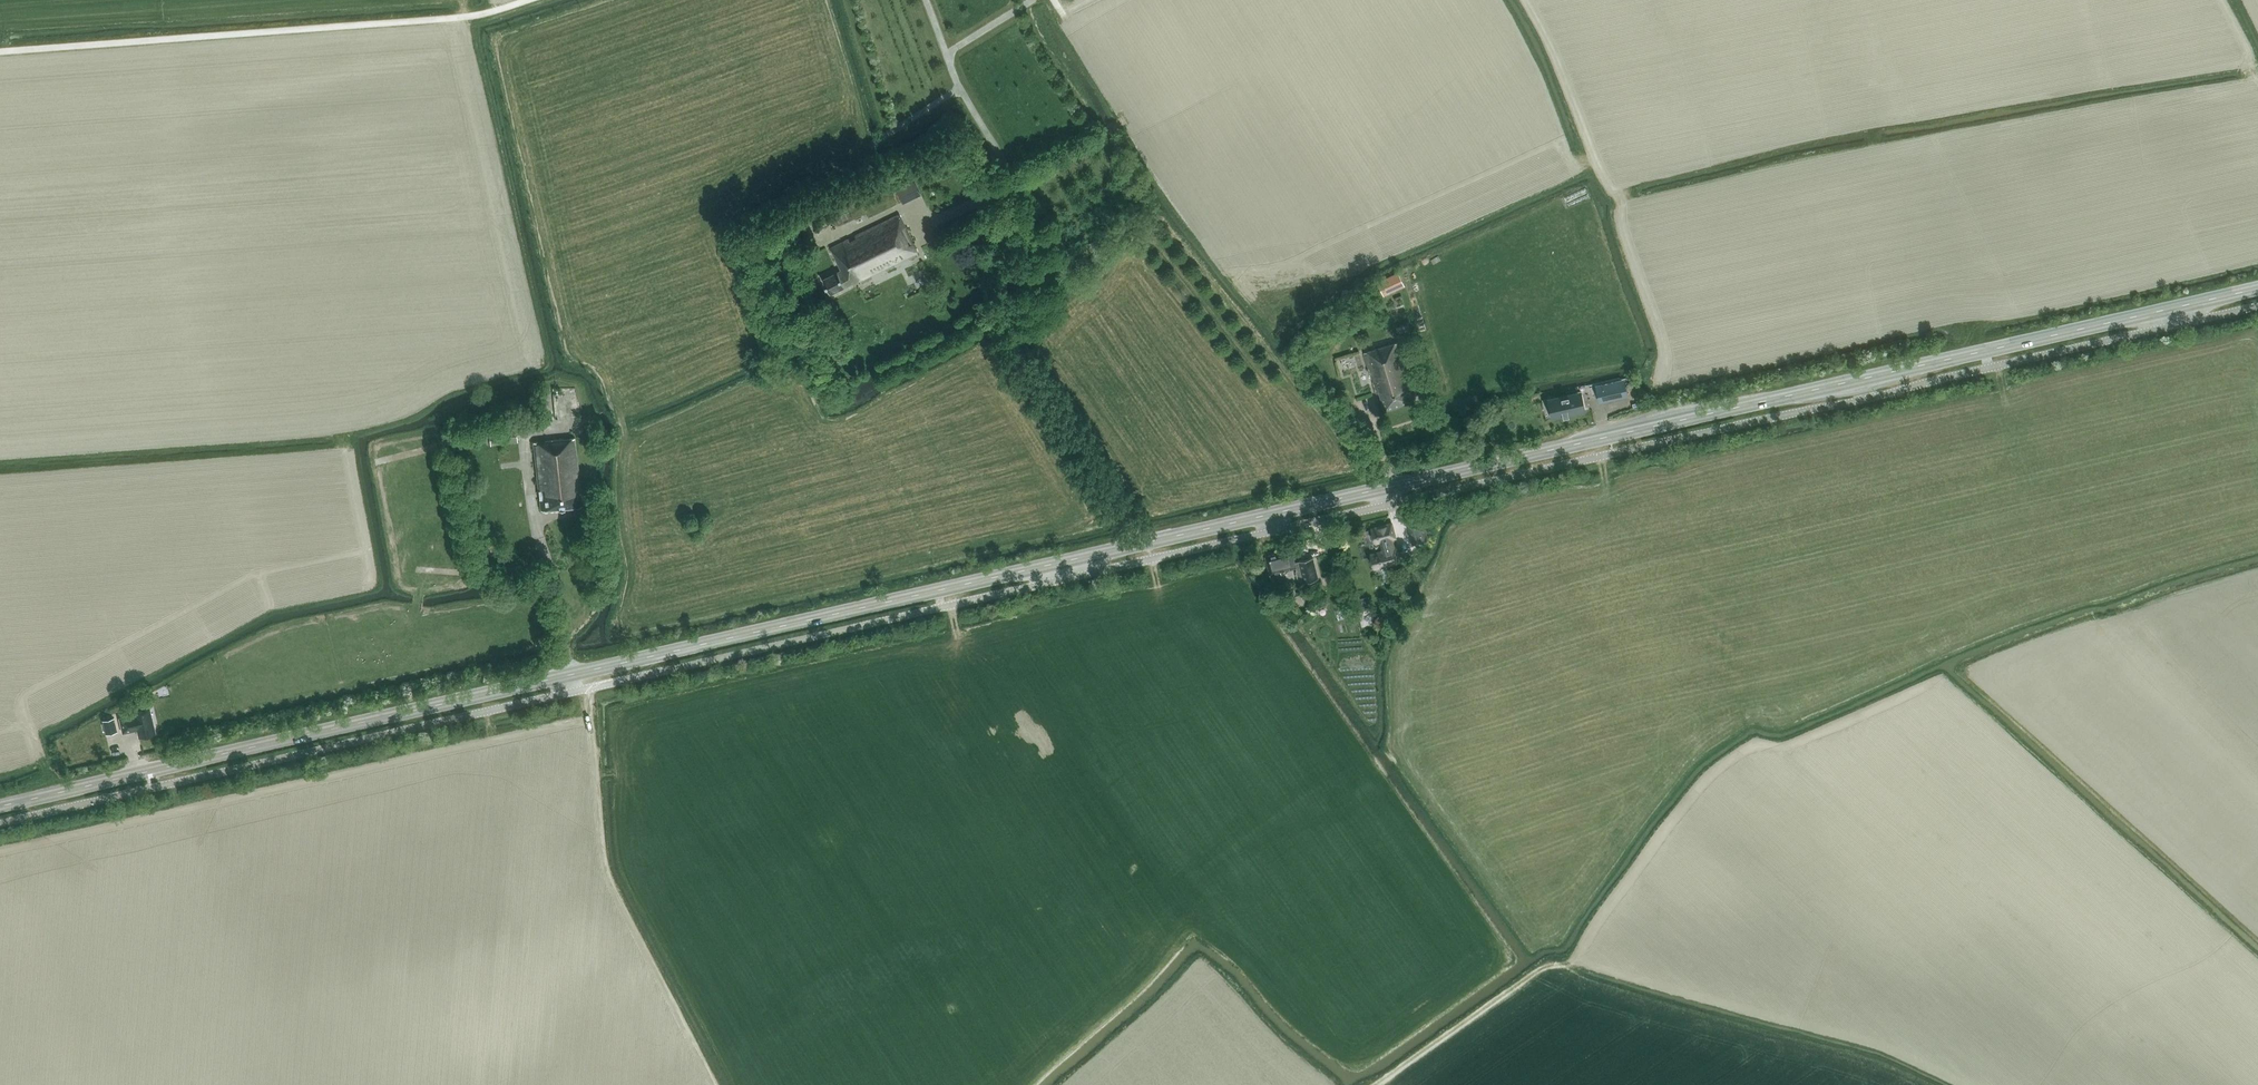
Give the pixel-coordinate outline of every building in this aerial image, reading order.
[(825,225),(835,221),(831,213),(821,218),(825,225)] [(855,236),(856,238),(850,241),(849,239),(831,248),(842,270),(824,279),(831,294),(860,279),(861,283),(919,255),(900,214),(855,236)] [(1398,272),(1377,282),(1383,293),(1384,296),(1405,286),(1404,283),(1398,272)] [(1380,393),(1381,397),(1385,409),(1385,410),(1414,402),(1410,388),(1412,388),(1398,342),(1364,353),(1376,394),(1380,393)] [(1623,382),(1597,388),(1600,401),(1626,395),(1623,382)] [(1576,395),(1551,401),(1555,417),(1563,416),(1564,418),(1570,417),(1569,414),(1579,412),(1576,395)] [(541,510),(582,506),(575,437),(533,442),(541,510)] [(1423,519),(1407,523),(1413,545),(1428,540),(1423,519)] [(1391,538),(1395,537),(1392,524),(1373,529),(1376,542),(1381,541),(1384,551),(1372,555),(1376,568),(1399,561),(1396,548),(1394,549),(1391,538)] [(1313,558),(1295,563),(1292,550),(1266,556),(1271,577),(1282,574),(1281,571),(1297,567),(1299,578),(1303,577),(1304,582),(1319,578),(1313,558)] [(1295,589),(1285,592),(1290,606),(1303,601),(1300,591),(1296,593),(1295,589)] [(1352,601),(1355,610),(1370,607),(1367,597),(1360,598),(1352,601)] [(156,733),(150,709),(133,713),(133,714),(119,718),(123,733),(137,730),(139,737),(156,733)] [(105,734),(117,731),(114,718),(103,721),(105,734)]
